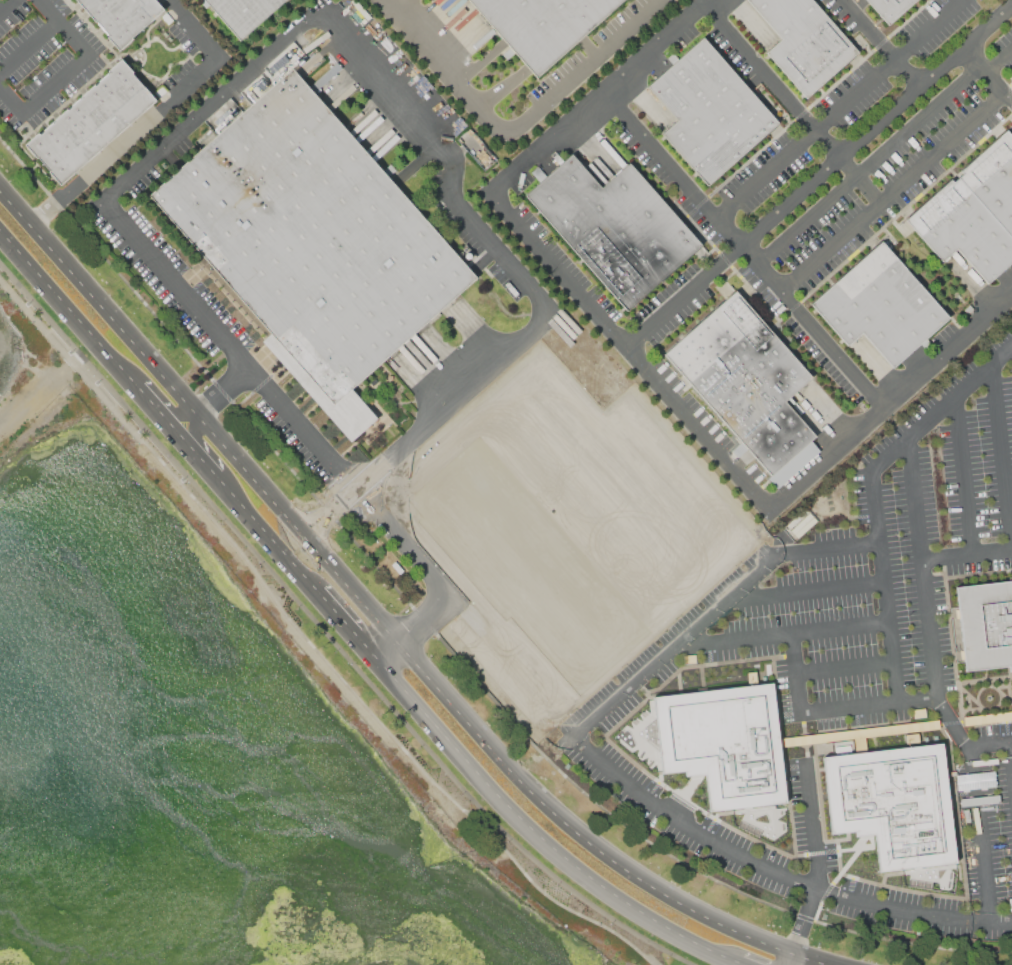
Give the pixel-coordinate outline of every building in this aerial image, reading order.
[(96,22),(97,21),(110,35),(108,38),(119,50),(165,9),(157,0),(76,0),(96,22)] [(240,40),(286,0),(205,0),(240,40)] [(536,77),(470,0),(623,0),(536,77)] [(783,39),(767,53),(807,97),(859,51),(813,0),(748,0),(783,39)] [(889,25),(917,0),(866,0),(889,25)] [(648,87),(678,120),(662,134),(708,185),(779,122),(704,38),(648,87)] [(27,142),(60,182),(158,99),(123,58),(108,71),(110,73),(95,86),(94,85),(81,96),(82,98),(68,110),(67,109),(54,120),(55,122),(40,135),(38,133),(27,142)] [(149,195),(335,404),(476,278),(292,70),(149,195)] [(1006,131),(1011,138),(1011,237),(960,177),(964,173),(961,170),(1006,131)] [(525,196),(626,311),(702,244),(630,163),(603,188),(572,154),(525,196)] [(942,261),(957,248),(987,282),(1011,260),(1011,237),(960,177),(953,183),(950,180),(905,219),(942,261)] [(811,304),(881,241),(948,316),(893,366),(862,332),(847,345),(811,304)] [(664,354),(771,474),(816,436),(785,401),(811,378),(736,290),(664,354)] [(965,670),(1009,665),(1010,671),(1011,671),(1011,581),(956,587),(965,670)] [(687,775),(686,770),(662,774),(652,697),(771,683),(785,802),(711,810),(705,773),(687,775)] [(824,758),(831,834),(853,831),(855,836),(877,834),(881,873),(954,863),(941,744),(824,758)] [(909,866),(907,886),(931,889),(932,881),(944,883),(946,872),(938,871),(938,870),(909,866)]
